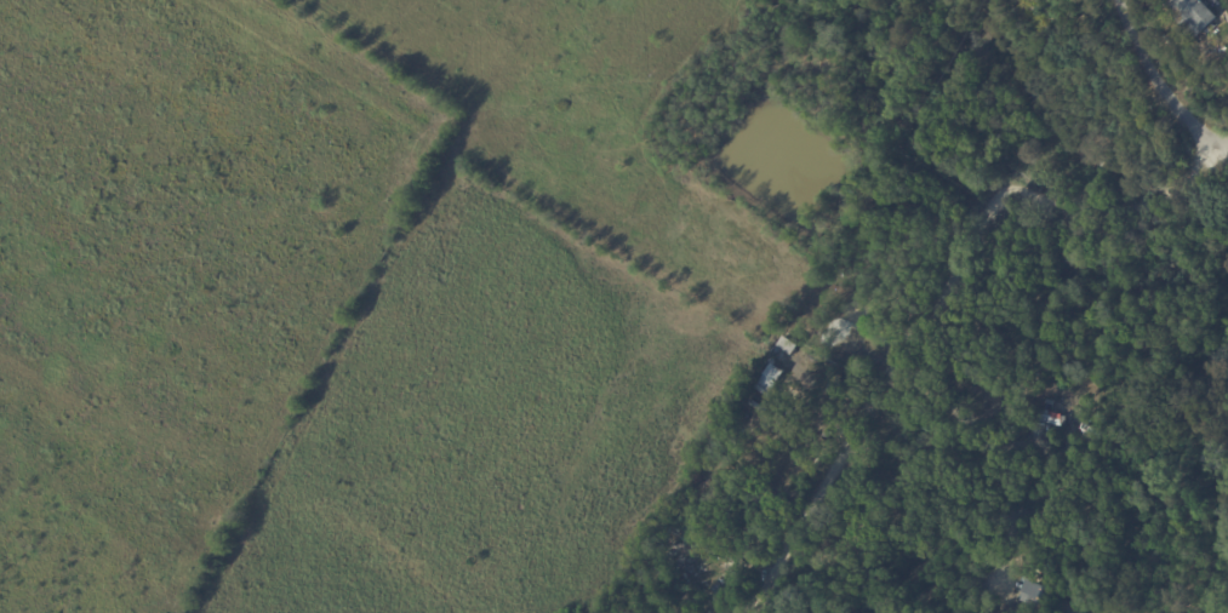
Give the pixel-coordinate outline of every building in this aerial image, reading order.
[(1167,6),(1173,0),(1205,0),(1223,18),(1201,39),(1198,35),(1167,6)]
